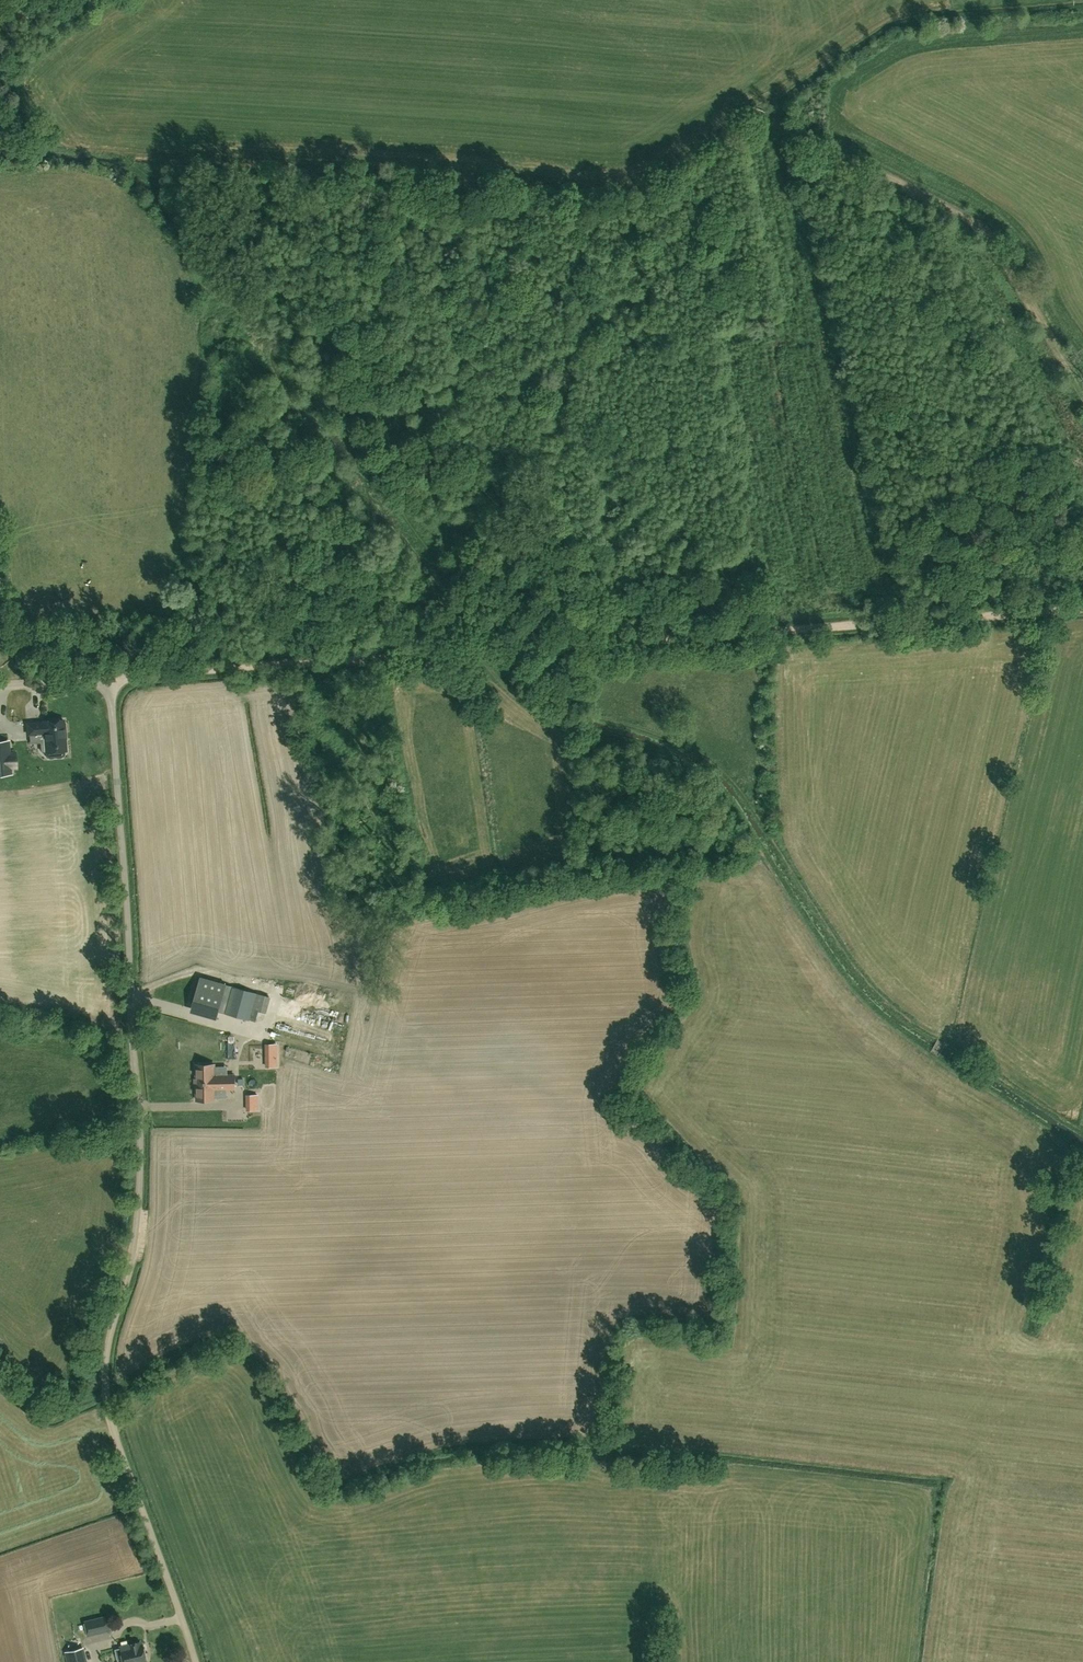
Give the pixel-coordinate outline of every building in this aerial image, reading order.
[(46,738),(65,736),(65,731),(66,731),(65,724),(64,724),(64,720),(44,722),(44,723),(28,724),(29,734),(45,733),(46,738)] [(28,729),(16,731),(17,738),(29,736),(28,729)] [(33,743),(45,744),(45,735),(33,735),(33,743)] [(66,751),(65,736),(46,738),(47,755),(49,758),(62,757),(65,754),(64,751),(66,751)] [(15,751),(10,751),(10,747),(8,748),(8,741),(0,742),(0,774),(10,773),(10,767),(16,766),(15,751)] [(264,995),(202,978),(192,1012),(217,1019),(219,1011),(249,1020),(251,1016),(258,1018),(264,995)] [(412,1051),(421,1051),(422,1040),(412,1040),(412,1051)] [(277,1066),(277,1058),(277,1044),(266,1044),(266,1066),(272,1066),(277,1066)] [(196,1065),(196,1100),(215,1100),(215,1097),(215,1096),(218,1096),(218,1089),(226,1089),(235,1089),(235,1075),(227,1075),(219,1075),(219,1067),(215,1067),(215,1065),(208,1065),(202,1065),(196,1065)] [(89,1634),(111,1629),(108,1616),(86,1621),(89,1634)] [(122,1649),(116,1651),(119,1661),(140,1661),(143,1661),(147,1661),(145,1652),(146,1651),(145,1648),(144,1648),(143,1644),(141,1645),(140,1642),(130,1644),(131,1647),(122,1649)] [(66,1652),(68,1661),(86,1661),(83,1648),(66,1652)]
